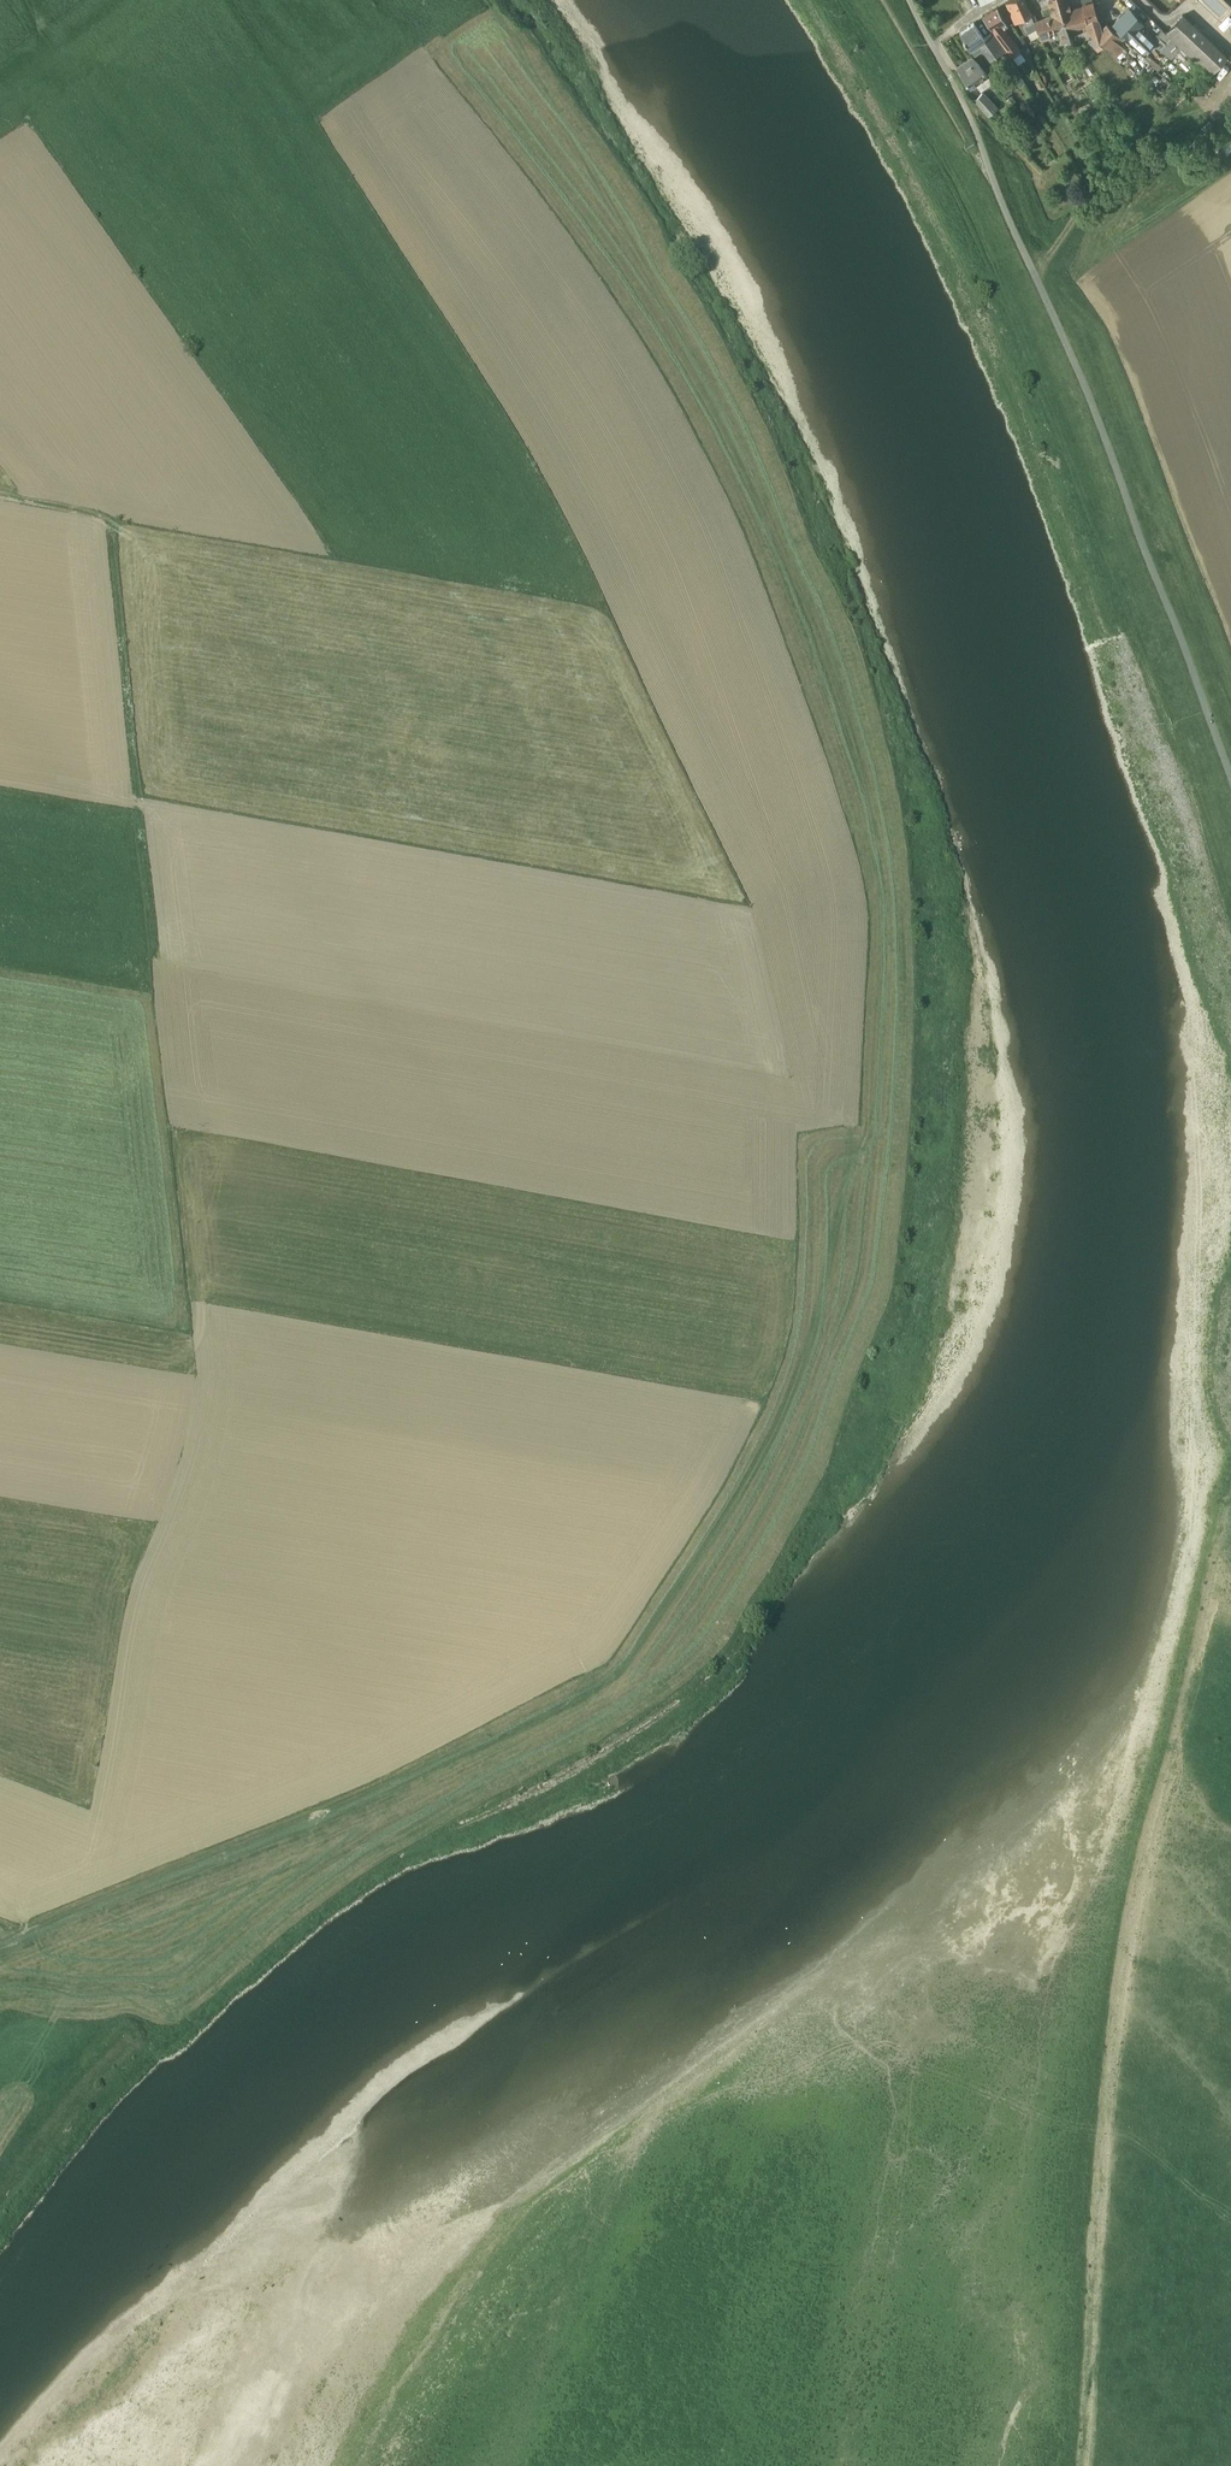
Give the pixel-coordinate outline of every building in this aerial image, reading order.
[(1036,27),(1034,22),(1031,14),(1024,0),(1009,0),(1005,2),(1015,23),(1021,19),(1023,22),(1020,24),(1025,33),(1036,27)] [(1067,30),(1059,0),(1048,0),(1052,14),(1034,22),(1036,27),(1042,41),(1049,39),(1048,34),(1057,31),(1061,42),(1062,41),(1064,46),(1071,43),(1067,30)] [(1067,30),(1086,26),(1085,23),(1087,22),(1082,6),(1070,9),(1068,0),(1059,0),(1067,30)] [(1082,6),(1087,22),(1085,23),(1086,26),(1087,30),(1093,37),(1097,41),(1098,40),(1103,46),(1114,58),(1124,48),(1118,42),(1122,39),(1117,34),(1114,31),(1107,24),(1101,30),(1092,0),(1090,0),(1081,3),(1082,6)] [(1170,37),(1165,33),(1162,29),(1157,34),(1158,35),(1153,41),(1146,34),(1140,27),(1143,23),(1135,16),(1137,15),(1128,7),(1113,23),(1114,23),(1112,26),(1115,29),(1114,31),(1117,34),(1121,30),(1128,37),(1128,38),(1135,45),(1136,44),(1145,53),(1154,43),(1160,48),(1171,59),(1176,53),(1188,64),(1193,59),(1170,37)] [(997,8),(982,16),(992,30),(992,31),(1004,48),(1005,48),(1011,56),(1019,50),(1016,46),(1016,45),(1014,41),(1004,28),(1007,26),(997,8)] [(1183,14),(1176,21),(1165,33),(1170,37),(1193,59),(1196,63),(1210,75),(1221,63),(1227,56),(1183,14)] [(984,38),(974,23),(957,34),(968,53),(971,51),(972,53),(977,53),(982,50),(989,61),(1005,50),(992,33),(984,38)] [(1098,40),(1097,41),(1093,37),(1088,42),(1097,52),(1103,46),(1098,40)] [(1025,52),(1012,58),(1015,65),(1028,59),(1025,52)] [(1148,54),(1145,57),(1156,69),(1159,66),(1148,54)] [(978,63),(972,57),(957,68),(961,75),(970,87),(975,83),(981,91),(992,82),(987,75),(978,63)] [(983,92),(974,101),(988,116),(998,107),(983,92)] [(1187,127),(1202,114),(1194,105),(1179,118),(1187,127)] [(1230,151),(1230,137),(1220,146),(1227,154),(1230,151)]
